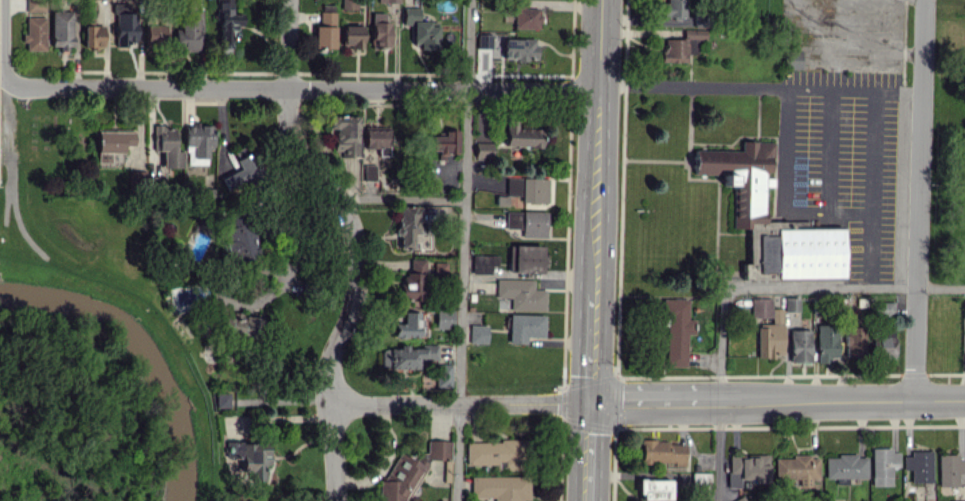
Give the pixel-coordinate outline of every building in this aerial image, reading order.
[(44,12),(45,0),(26,0),(26,11),(44,12)] [(218,55),(231,56),(231,36),(240,36),(240,13),(231,13),(231,0),(218,0),(218,55)] [(687,17),(688,0),(663,0),(662,16),(687,17)] [(134,41),(133,3),(114,3),(115,46),(125,46),(125,41),(134,41)] [(438,48),(437,26),(429,26),(429,20),(419,21),(418,7),(402,7),(403,25),(410,25),(411,42),(419,42),(419,49),(438,48)] [(539,8),(514,7),(513,28),(539,28),(539,8)] [(71,11),(50,11),(51,45),(59,45),(59,48),(72,48),(71,11)] [(334,48),(336,11),(320,11),(319,26),(314,25),(313,48),(334,48)] [(385,13),(372,13),(371,47),(390,47),(390,21),(385,21),(385,13)] [(45,50),(45,17),(25,17),(26,50),(45,50)] [(198,50),(197,17),(180,18),(180,29),(173,29),(174,51),(198,50)] [(145,23),(144,43),(163,44),(164,23),(145,23)] [(103,25),(83,25),(83,46),(103,46),(103,25)] [(341,25),(341,44),(349,44),(349,48),(363,48),(363,25),(341,25)] [(662,39),(662,61),(686,62),(686,53),(696,53),(696,39),(705,39),(705,29),(682,29),(682,39),(662,39)] [(491,48),(491,34),(477,33),(476,48),(491,48)] [(503,38),(503,59),(535,59),(535,39),(503,38)] [(333,151),(341,151),(341,155),(357,155),(358,116),(328,116),(328,136),(333,137),(333,151)] [(541,128),(515,127),(515,121),(505,121),(504,145),(540,147),(541,128)] [(186,164),(206,164),(206,146),(212,146),(212,125),(185,126),(186,164)] [(175,150),(175,126),(153,126),(153,150),(163,150),(163,167),(182,167),(182,150),(175,150)] [(364,148),(378,148),(378,155),(387,155),(388,129),(364,128),(364,148)] [(443,136),(427,135),(427,150),(437,150),(437,153),(458,154),(458,129),(443,129),(443,136)] [(773,141),(740,141),(741,149),(693,150),(693,174),(722,174),(723,186),(732,186),(732,228),(747,228),(748,263),(756,263),(756,272),(774,272),(774,229),(788,228),(788,221),(763,221),(763,186),(772,186),(772,179),(763,179),(763,172),(769,172),(769,158),(773,158),(773,141)] [(491,157),(491,143),(475,142),(474,156),(491,157)] [(223,185),(259,180),(255,148),(235,151),(238,172),(221,174),(223,185)] [(128,186),(146,187),(146,171),(128,170),(128,186)] [(521,202),(547,202),(547,178),(506,177),(505,195),(521,196),(521,202)] [(414,234),(420,234),(421,219),(426,219),(426,206),(398,205),(396,248),(413,248),(414,234)] [(506,211),(505,228),(521,228),(521,237),(545,237),(546,212),(506,211)] [(775,278),(841,277),(841,228),(775,229),(775,278)] [(543,246),(508,245),(507,272),(542,273),(543,246)] [(498,255),(472,254),(471,274),(490,274),(490,265),(498,266),(498,255)] [(400,300),(422,300),(423,259),(410,259),(410,272),(401,272),(400,300)] [(533,289),(533,279),(495,278),(495,297),(510,297),(510,309),(544,310),(545,289),(533,289)] [(781,308),(771,308),(771,297),(750,298),(750,317),(771,317),(771,324),(756,324),(756,357),(782,357),(781,308)] [(798,297),(784,297),(784,311),(798,311),(798,297)] [(685,367),(686,334),(688,334),(689,299),(662,298),(661,317),(666,318),(665,366),(685,367)] [(893,301),(876,301),(875,315),(893,315),(893,301)] [(454,309),(435,308),(434,328),(453,328),(454,309)] [(263,318),(223,311),(220,332),(259,339),(263,318)] [(420,312),(403,311),(403,318),(393,318),(393,337),(419,337),(420,312)] [(525,343),(526,336),(543,337),(544,315),(509,314),(508,343),(525,343)] [(828,362),(828,357),(836,357),(837,325),(816,324),(815,362),(828,362)] [(487,325),(469,325),(469,343),(487,343),(487,325)] [(863,356),(864,327),(845,326),(844,356),(863,356)] [(809,329),(788,329),(789,362),(810,361),(809,329)] [(894,357),(893,337),(875,337),(875,354),(883,354),(883,357),(894,357)] [(381,367),(418,368),(418,358),(437,359),(437,347),(381,345),(381,367)] [(228,407),(228,392),(214,393),(214,407),(228,407)] [(450,460),(450,440),(426,440),(426,459),(450,460)] [(466,464),(497,464),(497,470),(524,469),(524,440),(465,440),(466,464)] [(268,450),(247,450),(247,441),(224,441),(224,457),(241,457),(240,464),(249,464),(249,480),(263,481),(263,464),(268,464),(268,450)] [(685,441),(641,441),(640,463),(684,464),(685,441)] [(871,449),(871,486),(891,485),(891,466),(898,466),(898,449),(871,449)] [(427,466),(401,451),(375,495),(385,500),(404,500),(407,496),(410,497),(427,466)] [(931,482),(931,452),(902,452),(902,469),(910,469),(910,482),(931,482)] [(957,473),(964,473),(964,470),(964,459),(957,459),(957,454),(937,454),(938,486),(957,486),(957,473)] [(866,456),(825,455),(824,477),(866,478),(866,456)] [(818,479),(818,456),(774,457),(774,479),(798,479),(798,486),(810,486),(810,479),(818,479)] [(690,485),(709,485),(709,473),(690,472),(690,485)] [(470,497),(493,497),(493,500),(522,500),(522,499),(528,499),(528,475),(470,476),(470,497)] [(670,479),(638,479),(638,500),(670,500),(670,479)]
